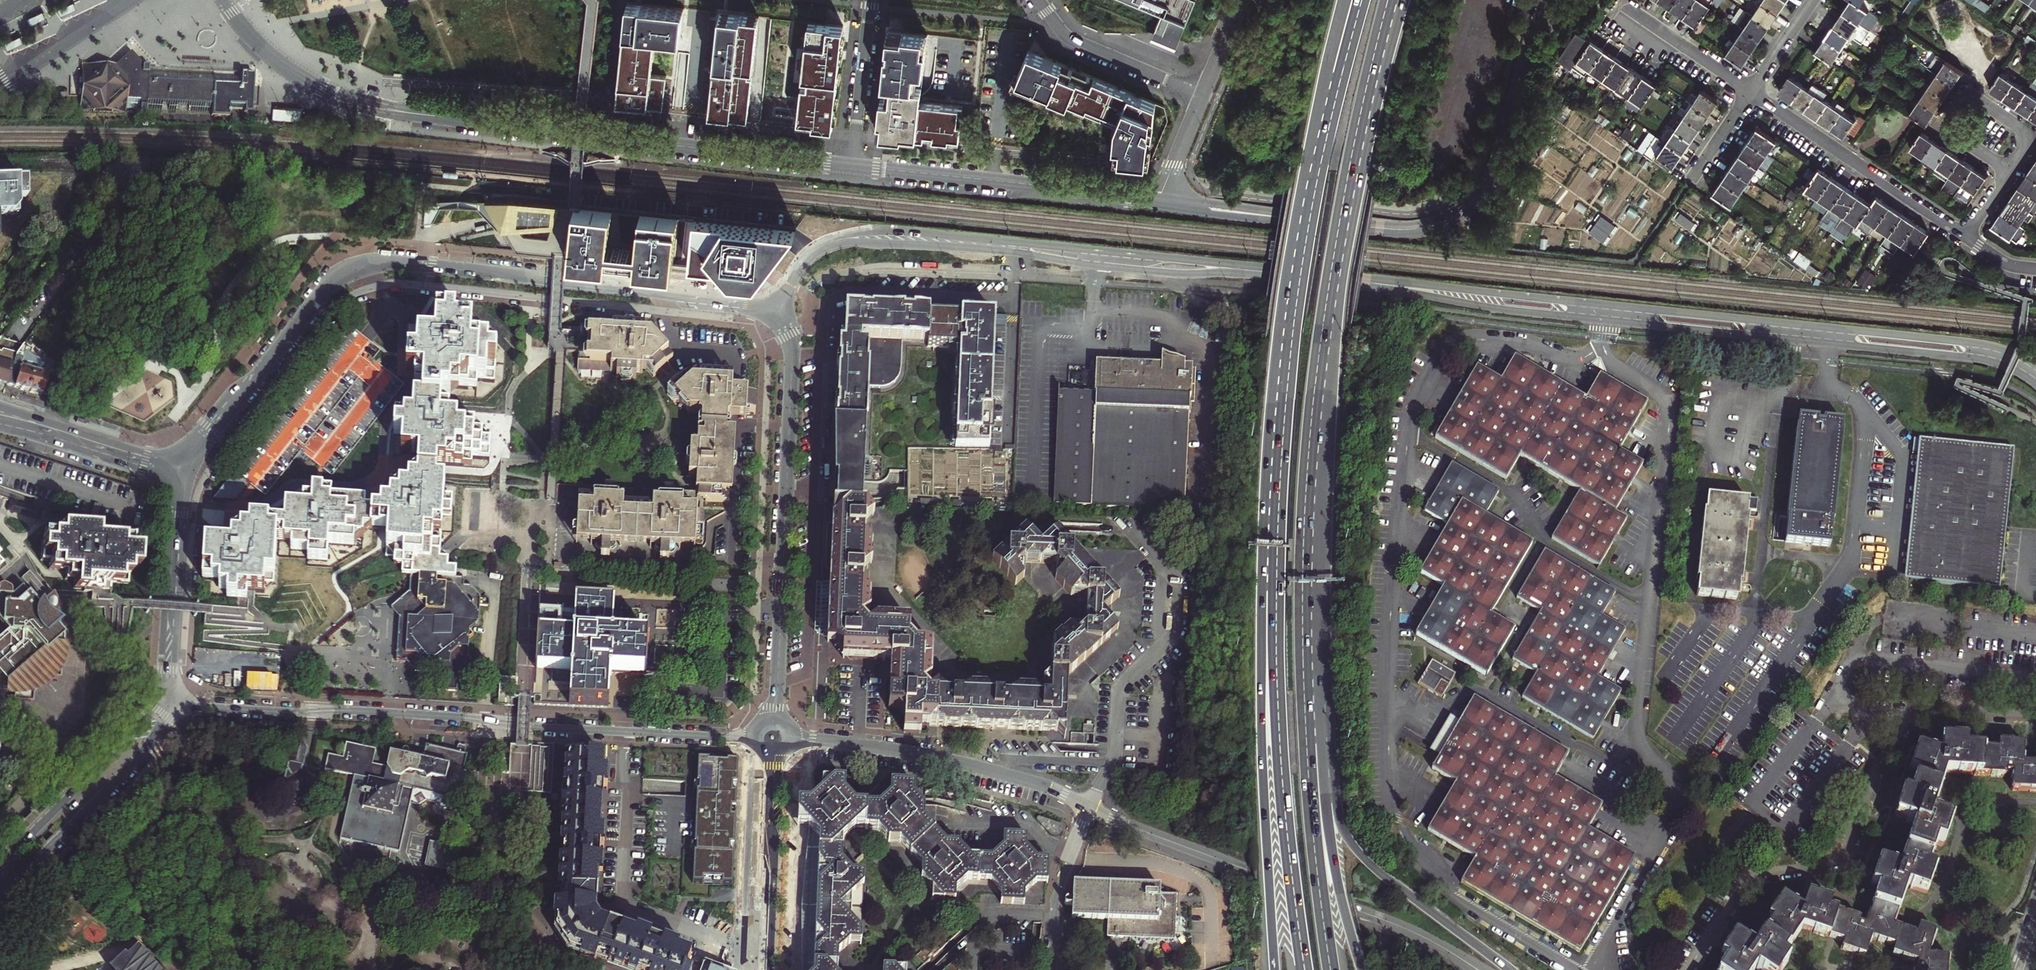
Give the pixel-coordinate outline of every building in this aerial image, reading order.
[(1161,14),(1154,31),(1177,41),(1194,0),(1128,0),(1161,14)] [(1671,7),(1684,15),(1694,0),(1675,0),(1671,7)] [(1684,15),(1697,24),(1710,5),(1703,0),(1694,0),(1684,15)] [(1760,1),(1777,12),(1785,0),(1761,0),(1760,1)] [(1760,1),(1752,14),(1768,25),(1777,12),(1760,1)] [(662,109),(666,77),(650,76),(655,37),(680,40),(683,8),(627,2),(616,104),(662,109)] [(1857,8),(1849,3),(1840,16),(1856,26),(1865,13),(1857,8)] [(759,16),(720,12),(709,114),(747,118),(759,16)] [(1752,14),(1743,27),(1759,37),(1768,25),(1752,14)] [(1856,26),(1840,16),(1831,29),(1847,39),(1856,26)] [(843,25),(809,21),(797,124),(832,128),(838,75),(843,25)] [(1743,27),(1734,40),(1750,51),(1759,37),(1743,27)] [(1847,39),(1831,29),(1822,42),(1838,52),(1847,39)] [(940,139),(959,141),(963,106),(920,101),(927,34),(888,30),(884,68),(877,132),(915,136),(940,139)] [(1589,69),(1603,49),(1589,40),(1587,43),(1574,34),(1557,60),(1570,68),(1571,66),(1584,76),(1589,69)] [(1734,40),(1724,54),(1740,65),(1750,51),(1734,40)] [(1838,52),(1822,42),(1813,55),(1835,70),(1844,57),(1838,52)] [(1598,82),(1615,57),(1603,49),(1589,69),(1596,73),(1591,80),(1597,84),(1598,82)] [(1106,156),(1141,159),(1146,132),(1150,134),(1155,102),(1048,58),(1028,50),(1017,75),(1013,74),(1009,83),(1115,127),(1106,156)] [(150,72),(150,66),(143,66),(138,60),(132,53),(125,59),(118,66),(83,64),(82,81),(81,110),(126,112),(126,108),(141,109),(141,113),(146,113),(146,109),(161,110),(162,102),(169,103),(169,111),(176,112),(176,103),(192,104),(191,112),(213,113),(213,117),(229,118),(230,111),(246,111),(246,115),(251,116),(253,116),(254,105),(254,104),(255,90),(256,74),(242,73),(241,77),(150,72)] [(1611,91),(1628,66),(1615,57),(1598,82),(1611,91)] [(1940,73),(1955,83),(1964,70),(1949,60),(1940,73)] [(1625,100),(1642,75),(1628,66),(1611,91),(1625,100)] [(2003,72),(1992,87),(2005,96),(2015,81),(2003,72)] [(1931,86),(1947,96),(1955,83),(1940,73),(1931,86)] [(1637,111),(1655,84),(1642,75),(1625,100),(1624,102),(1637,111)] [(1781,90),(1794,99),(1805,85),(1791,76),(1781,90)] [(2015,81),(2005,96),(2018,105),(2029,89),(2015,81)] [(1794,99),(1807,108),(1822,87),(1815,82),(1811,89),(1805,85),(1794,99)] [(2018,105),(2031,113),(2035,106),(2035,85),(2033,83),(2029,89),(2018,105)] [(1922,99),(1938,109),(1947,96),(1931,86),(1922,99)] [(1807,108),(1820,117),(1830,102),(1824,98),(1828,91),(1822,87),(1807,108)] [(1707,113),(1716,99),(1701,89),(1692,102),(1707,113)] [(1698,126),(1707,113),(1692,102),(1686,98),(1677,112),(1683,116),(1698,126)] [(1913,113),(1929,123),(1938,109),(1922,99),(1913,113)] [(1820,117),(1833,126),(1844,111),(1830,102),(1820,117)] [(1844,111),(1833,126),(1848,135),(1850,132),(1856,136),(1867,119),(1861,115),(1858,120),(1844,111)] [(1690,138),(1698,126),(1683,116),(1675,128),(1690,138)] [(1680,152),(1690,138),(1675,128),(1669,124),(1660,138),(1680,152)] [(1756,126),(1747,140),(1765,152),(1774,138),(1756,126)] [(1926,155),(1936,140),(1923,131),(1913,146),(1926,155)] [(1671,166),(1680,152),(1660,138),(1656,135),(1644,154),(1668,171),(1672,166),(1671,166)] [(1747,140),(1738,153),(1756,165),(1765,152),(1747,140)] [(1936,168),(1949,149),(1936,140),(1926,155),(1923,160),(1936,168)] [(1948,177),(1962,157),(1949,149),(1936,168),(1948,177)] [(1738,153),(1730,166),(1754,182),(1757,177),(1753,175),(1755,173),(1752,171),(1756,165),(1738,153)] [(1960,188),(1975,166),(1962,157),(1948,177),(1943,186),(1955,194),(1960,188)] [(1730,166),(1720,179),(1738,191),(1745,195),(1754,182),(1730,166)] [(1973,197),(1988,175),(1975,166),(1960,188),(1973,197)] [(1831,176),(1817,167),(1804,186),(1818,195),(1831,176)] [(2031,172),(2022,185),(2035,194),(2035,175),(2031,172)] [(1844,185),(1831,176),(1818,195),(1831,204),(1844,185)] [(1720,179),(1712,192),(1730,204),(1738,191),(1720,179)] [(0,181),(0,216),(15,215),(14,201),(24,200),(24,180),(0,181)] [(1856,193),(1844,185),(1831,204),(1843,213),(1856,193)] [(2022,185),(2013,198),(2031,209),(2035,212),(2035,194),(2022,185)] [(1870,202),(1856,193),(1843,213),(1835,225),(1848,234),(1856,221),(1870,202)] [(574,251),(578,205),(562,203),(562,200),(512,195),(487,197),(502,221),(519,248),(574,251)] [(1888,203),(1875,195),(1870,202),(1856,221),(1863,226),(1862,227),(1869,232),(1875,222),(1888,203)] [(2031,209),(2013,198),(2004,210),(2022,222),(2025,218),(2030,221),(2034,214),(2030,211),(2031,209)] [(1900,212),(1888,203),(1875,222),(1888,231),(1900,212)] [(722,271),(728,278),(756,280),(795,227),(581,207),(575,260),(722,271)] [(2022,222),(2004,210),(1995,224),(2019,240),(2028,227),(2022,222)] [(1914,221),(1900,212),(1888,231),(1901,240),(1914,221)] [(1927,230),(1914,221),(1901,240),(1914,249),(1927,230)] [(90,270),(85,267),(78,277),(83,281),(90,270)] [(89,290),(86,287),(79,296),(83,299),(89,290)] [(867,386),(880,387),(883,385),(889,382),(893,379),(899,372),(901,368),(902,339),(928,340),(929,311),(910,310),(867,308),(846,307),(845,343),(840,343),(839,365),(838,399),(836,438),(834,479),(837,479),(863,480),(867,386)] [(929,310),(929,311),(928,340),(927,345),(959,346),(956,443),(990,443),(992,401),(988,401),(990,323),(991,319),(991,315),(979,315),(970,314),(971,312),(929,310)] [(1006,313),(971,312),(970,314),(979,315),(991,315),(991,319),(990,323),(1006,324),(1006,313)] [(1201,323),(1203,317),(1193,313),(1191,319),(1201,323)] [(439,559),(441,516),(442,498),(443,481),(435,481),(435,468),(436,464),(462,466),(463,457),(489,459),(490,441),(463,439),(464,431),(455,430),(456,421),(448,421),(448,413),(439,412),(440,395),(449,396),(450,388),(467,389),(468,380),(493,382),(495,346),(478,345),(479,337),(470,336),(471,319),(436,316),(434,343),(417,342),(416,358),(408,358),(407,376),(415,376),(415,385),(423,385),(421,402),(414,401),(412,418),(404,418),(403,427),(395,426),(394,435),(403,435),(402,453),(418,454),(417,467),(416,479),(400,479),(399,487),(391,487),(390,503),(385,504),(381,503),(380,521),(384,521),(388,521),(387,530),(387,547),(395,547),(394,566),(403,566),(402,574),(410,575),(454,577),(455,569),(447,568),(447,559),(439,559)] [(360,336),(351,329),(350,327),(344,334),(234,471),(245,480),(265,495),(295,458),(300,461),(302,458),(307,462),(310,459),(331,475),(403,385),(393,377),(395,374),(388,369),(386,372),(372,361),(380,352),(371,345),(362,337),(360,336)] [(578,351),(578,354),(577,369),(616,372),(616,378),(635,379),(635,373),(641,373),(642,369),(650,370),(655,375),(670,363),(664,357),(667,354),(650,335),(637,335),(637,329),(627,328),(618,328),(618,334),(611,333),(602,333),(591,332),(590,344),(590,347),(590,351),(578,351)] [(5,385),(12,359),(16,354),(20,347),(22,345),(0,339),(0,384),(5,385)] [(23,348),(22,355),(28,357),(30,350),(23,348)] [(1088,503),(1189,507),(1189,513),(1202,513),(1203,499),(1189,499),(1193,393),(1194,393),(1195,376),(1193,376),(1194,364),(1187,364),(1187,359),(1179,356),(1172,355),(1163,351),(1163,363),(1097,361),(1097,373),(1096,373),(1095,391),(1093,391),(1089,480),(1088,503)] [(22,355),(16,354),(12,359),(5,385),(12,388),(22,355)] [(28,357),(22,355),(12,388),(17,389),(17,390),(24,392),(25,391),(26,392),(33,367),(36,363),(27,361),(28,357)] [(1502,379),(1478,366),(1436,437),(1460,451),(1507,479),(1522,455),(1581,490),(1553,537),(1600,565),(1628,518),(1617,511),(1645,463),(1621,449),(1649,402),(1601,374),(1587,398),(1515,356),(1502,379)] [(38,361),(36,363),(33,367),(26,392),(28,392),(28,394),(34,395),(36,394),(40,395),(46,376),(51,368),(46,364),(45,365),(38,361)] [(729,418),(731,391),(731,384),(699,383),(692,382),(689,383),(674,397),(689,413),(699,414),(699,416),(701,419),(701,427),(698,427),(697,447),(690,447),(689,477),(696,478),(696,482),(695,493),(697,501),(702,501),(724,502),(724,495),(725,484),(725,479),(728,434),(726,433),(727,420),(729,418)] [(1093,391),(1059,390),(1057,435),(1055,502),(1088,503),(1089,480),(1093,391)] [(1821,418),(1801,416),(1800,426),(1799,426),(1789,515),(1791,515),(1788,540),(1832,545),(1834,519),(1835,520),(1845,431),(1843,431),(1844,420),(1826,418),(1825,421),(1821,421),(1821,418)] [(734,434),(728,434),(725,479),(725,484),(724,495),(730,495),(731,484),(734,434)] [(1937,439),(1925,438),(1909,582),(1922,583),(1937,439)] [(2020,448),(1937,439),(1922,583),(2005,592),(2020,448)] [(1500,491),(1453,463),(1425,510),(1449,524),(1421,572),(1444,586),(1416,633),(1487,675),(1515,628),(1492,614),(1533,542),(1486,515),(1500,491)] [(836,489),(836,504),(863,505),(863,490),(863,480),(837,479),(836,489)] [(697,501),(695,493),(559,486),(553,566),(692,574),(694,549),(694,545),(702,546),(703,519),(695,518),(696,511),(697,501)] [(362,529),(370,529),(371,513),(372,513),(372,510),(364,510),(364,502),(321,499),(322,489),(313,489),(312,499),(303,498),(303,506),(285,505),(284,522),(250,520),(250,529),(241,528),(240,537),(223,536),(223,544),(205,543),(203,579),(220,580),(220,588),(228,589),(228,597),(237,598),(237,589),(256,590),(263,590),(264,583),(273,583),(275,541),(292,542),(291,550),(309,551),(308,560),(326,561),(327,543),(353,545),(353,537),(362,537),(362,529)] [(1750,499),(1709,495),(1708,511),(1706,510),(1699,579),(1701,579),(1699,594),(1740,598),(1742,583),(1744,583),(1751,515),(1749,515),(1750,499)] [(49,512),(51,503),(34,498),(31,506),(49,512)] [(451,499),(442,498),(441,516),(450,517),(451,499)] [(380,521),(381,503),(372,502),(372,510),(372,513),(371,513),(370,529),(383,530),(387,530),(388,521),(384,521),(380,521)] [(937,725),(937,689),(934,691),(929,696),(922,688),(930,682),(932,639),(909,637),(910,619),(900,626),(893,619),(884,626),(878,619),(869,625),(862,617),(870,611),(871,595),(863,587),(863,569),(872,561),(873,545),(865,537),(865,527),(865,521),(874,513),(866,505),(863,505),(836,504),(833,504),(833,524),(832,535),(828,633),(842,648),(842,657),(891,659),(889,707),(897,707),(905,716),(905,724),(905,732),(921,732),(921,724),(932,725),(937,725)] [(92,506),(89,516),(95,518),(98,508),(92,506)] [(104,538),(95,529),(60,527),(51,534),(42,534),(40,560),(49,561),(49,570),(65,571),(65,579),(68,579),(74,580),(74,588),(101,590),(108,591),(108,582),(126,584),(127,566),(135,567),(136,549),(128,548),(128,540),(104,538)] [(937,689),(937,725),(938,725),(971,726),(991,727),(1019,728),(1050,729),(1059,729),(1067,737),(1069,709),(1069,695),(1070,673),(1079,665),(1119,628),(1112,620),(1107,615),(1103,611),(1109,606),(1112,603),(1120,596),(1062,532),(1058,529),(1055,532),(1050,537),(1047,539),(1042,544),(1037,539),(1033,535),(1026,527),(992,558),(1015,583),(1024,575),(1025,560),(1041,561),(1056,562),(1056,577),(1072,595),(1087,596),(1087,611),(1086,626),(1070,626),(1053,641),(1051,673),(1043,681),(1050,688),(1050,701),(1042,701),(1034,692),(1018,691),(1009,699),(992,699),(985,690),(969,689),(961,697),(943,697),(937,689)] [(816,632),(828,633),(832,535),(820,534),(816,632)] [(1042,536),(1033,535),(1037,539),(1042,544),(1047,539),(1050,537),(1042,536)] [(1617,591),(1546,550),(1518,597),(1541,611),(1513,659),(1537,673),(1524,696),(1595,738),(1600,730),(1623,691),(1600,677),(1627,629),(1604,615),(1617,591)] [(1806,577),(1806,562),(1794,561),(1793,577),(1806,577)] [(463,578),(454,577),(410,575),(410,587),(410,590),(390,607),(399,616),(397,660),(405,660),(414,670),(431,671),(438,679),(438,688),(456,689),(457,671),(471,660),(467,656),(468,637),(472,634),(469,630),(478,621),(479,595),(471,585),(463,585),(463,578)] [(683,607),(684,591),(540,583),(538,631),(536,667),(534,702),(570,704),(607,706),(608,674),(611,674),(611,672),(646,674),(679,676),(681,651),(683,607)] [(15,692),(15,700),(31,701),(32,693),(49,676),(59,677),(61,636),(75,637),(67,624),(62,624),(62,616),(56,608),(54,608),(46,616),(21,588),(11,596),(0,595),(0,621),(8,630),(0,638),(0,691),(15,692)] [(1112,612),(1112,603),(1109,606),(1103,611),(1107,615),(1112,620),(1112,612)] [(1457,673),(1434,660),(1419,683),(1443,697),(1457,673)] [(1571,753),(1474,697),(1433,769),(1457,782),(1429,831),(1476,858),(1462,882),(1581,952),(1637,857),(1590,829),(1604,805),(1557,777),(1571,753)] [(1921,747),(1917,756),(1913,770),(1920,772),(1914,790),(1912,796),(1905,794),(1901,805),(1897,817),(1917,824),(1902,867),(1882,861),(1878,873),(1874,884),(1881,886),(1874,908),(1869,925),(1861,922),(1862,919),(1841,912),(1831,908),(1833,901),(1819,897),(1810,893),(1805,908),(1784,896),(1771,916),(1775,919),(1755,949),(1737,937),(1729,948),(1723,957),(1728,961),(1722,969),(1755,969),(1757,967),(1761,969),(1782,969),(1789,959),(1784,955),(1804,926),(1833,936),(1847,941),(1844,948),(1854,951),(1867,955),(1873,937),(1898,945),(1895,953),(1899,955),(1921,962),(1920,966),(1920,969),(1949,969),(1950,957),(1931,955),(1938,931),(1922,925),(1919,934),(1908,930),(1895,926),(1898,916),(1909,885),(1929,891),(1936,868),(1930,866),(1938,842),(1944,844),(1952,821),(1932,814),(1938,797),(1940,791),(1947,771),(2007,774),(2008,771),(2016,771),(2015,788),(2035,789),(2035,763),(2025,762),(2026,743),(2014,742),(2001,741),(2001,749),(1969,747),(1969,739),(1957,739),(1945,738),(1944,753),(1938,752),(1921,747)] [(291,747),(290,752),(283,783),(294,801),(304,795),(304,793),(316,795),(321,792),(318,787),(307,784),(307,782),(301,772),(306,750),(301,742),(291,747)] [(352,776),(339,840),(398,853),(413,790),(457,799),(459,787),(463,769),(467,754),(427,744),(426,744),(421,762),(390,755),(387,768),(372,765),(375,750),(346,744),(342,758),(328,755),(325,770),(352,776)] [(518,928),(518,933),(518,939),(519,944),(521,948),(527,957),(535,963),(544,966),(555,966),(560,965),(564,963),(573,958),(593,965),(606,969),(685,969),(690,957),(668,949),(599,924),(595,916),(596,909),(599,843),(603,780),(604,761),(591,760),(590,756),(576,756),(576,759),(563,758),(561,796),(554,903),(548,903),(542,904),(536,906),(531,909),(528,912),(527,913),(525,915),(523,918),(520,923),(518,928)] [(738,760),(698,759),(693,884),(733,885),(736,820),(738,760)] [(838,954),(836,952),(842,947),(843,949),(850,943),(861,944),(864,874),(853,873),(842,862),(842,839),(855,828),(867,829),(878,829),(888,841),(900,841),(922,865),(922,876),(932,888),(932,900),(955,901),(956,890),(967,879),(980,879),(990,880),(1001,891),(1001,902),(1025,903),(1025,892),(1036,882),(1048,882),(1048,859),(1037,859),(1027,847),(1027,835),(1004,835),(1004,846),(991,857),(970,856),(958,843),(947,843),(924,819),(925,808),(914,796),(914,784),(891,783),(890,794),(879,805),(869,805),(855,804),(845,792),(845,781),(822,780),(822,791),(810,802),(805,802),(804,826),(808,826),(819,837),(814,969),(837,969),(838,954)] [(808,826),(803,969),(814,969),(819,837),(808,826)] [(453,847),(430,842),(424,866),(448,871),(453,847)] [(1160,886),(1074,883),(1074,899),(1073,918),(1108,919),(1108,936),(1175,939),(1177,894),(1160,893),(1160,886)] [(934,954),(941,948),(933,940),(916,955),(924,964),(930,958),(928,956),(932,952),(934,954)] [(152,962),(140,947),(128,957),(126,955),(110,969),(111,969),(160,969),(152,962)] [(954,961),(944,969),(958,969),(960,968),(954,961)]
